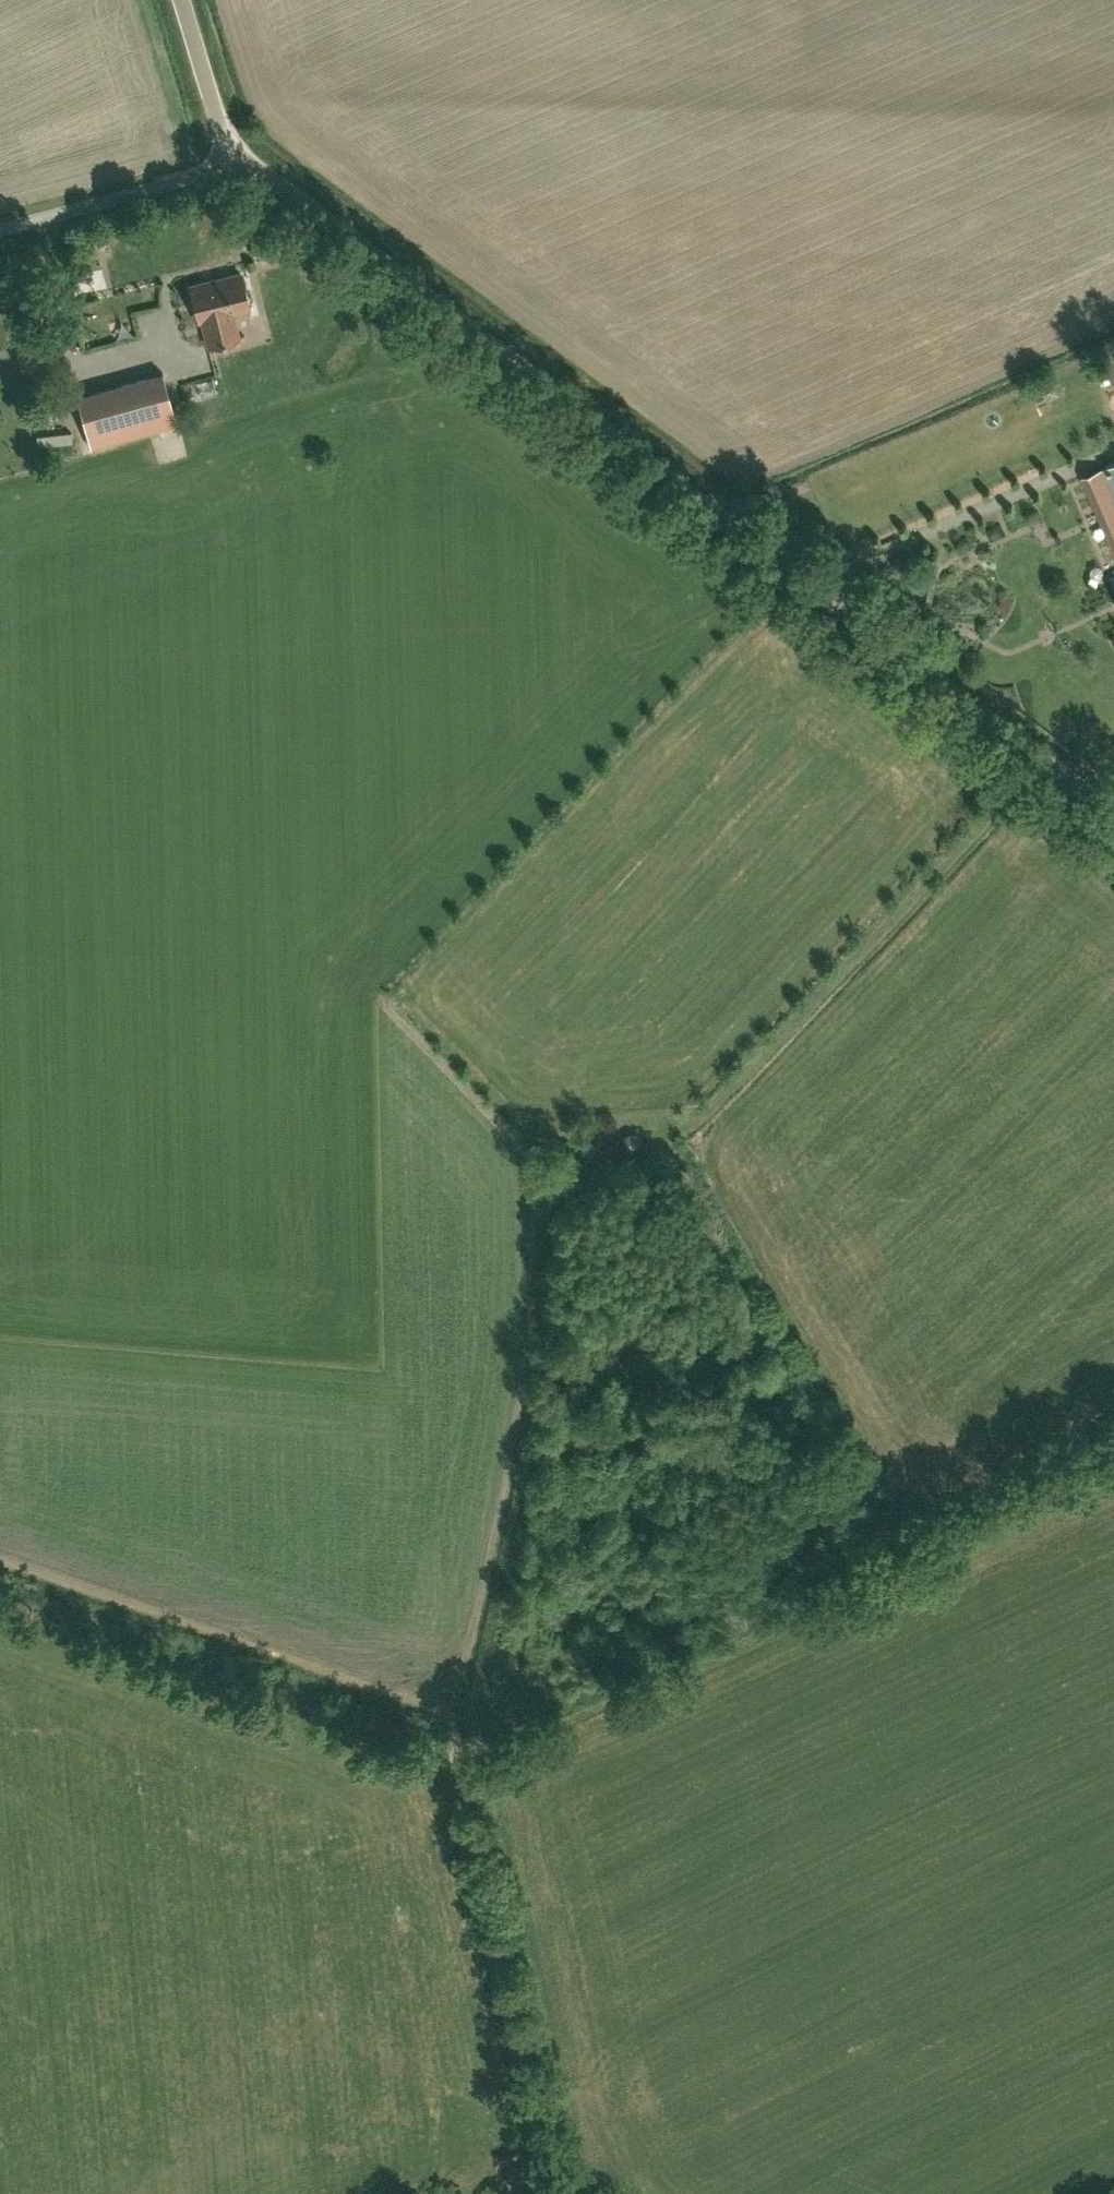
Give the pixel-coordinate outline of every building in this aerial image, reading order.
[(231,304),(233,313),(249,309),(240,272),(189,285),(193,301),(196,301),(197,301),(219,295),(222,306),(231,304)] [(233,313),(231,304),(222,306),(219,295),(197,301),(208,345),(239,337),(233,313)] [(32,307),(40,305),(37,296),(29,298),(32,307)] [(161,373),(77,396),(91,446),(175,424),(161,373)] [(73,432),(41,433),(42,447),(73,446),(73,432)] [(1102,470),(1113,499),(1113,464),(1102,470)] [(624,1142),(625,1146),(629,1150),(633,1151),(637,1150),(640,1146),(642,1142),(640,1138),(637,1134),(633,1133),(629,1134),(625,1138),(624,1142)]
